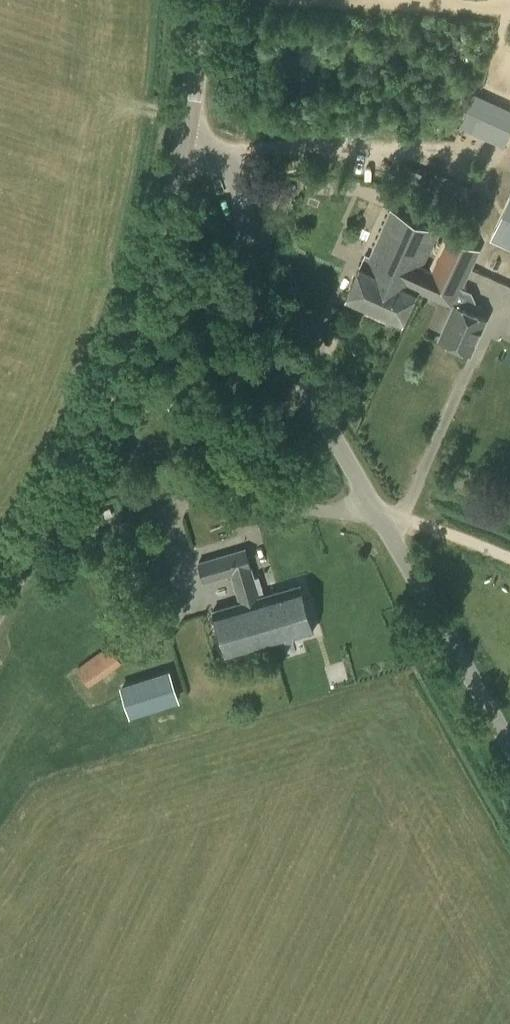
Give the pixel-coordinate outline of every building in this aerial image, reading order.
[(468,106),(459,127),(493,141),(504,146),(509,132),(509,124),(502,121),(468,106)] [(470,193),(437,178),(428,198),(462,213),(470,193)] [(498,231),(509,236),(509,203),(498,231)] [(416,291),(421,293),(422,290),(414,286),(419,276),(426,279),(431,270),(430,270),(430,271),(422,267),(438,231),(390,210),(370,256),(365,254),(346,297),(403,322),(416,291)] [(445,235),(430,270),(431,270),(426,279),(419,276),(414,286),(422,290),(421,293),(452,306),(437,339),(471,354),(487,317),(471,310),(476,300),(471,290),(463,287),(479,250),(445,235)] [(248,600),(260,596),(245,548),(199,562),(205,581),(231,574),(239,602),(248,600)] [(300,584),(260,596),(248,600),(249,602),(254,601),(256,610),(262,608),(273,645),(314,632),(300,584)] [(249,602),(248,600),(239,602),(214,610),(228,658),(273,645),(262,608),(256,610),(254,601),(249,602)] [(111,673),(124,664),(110,644),(76,668),(90,688),(102,680),(101,678),(110,671),(111,673)] [(128,712),(180,702),(173,669),(122,680),(128,712)]
